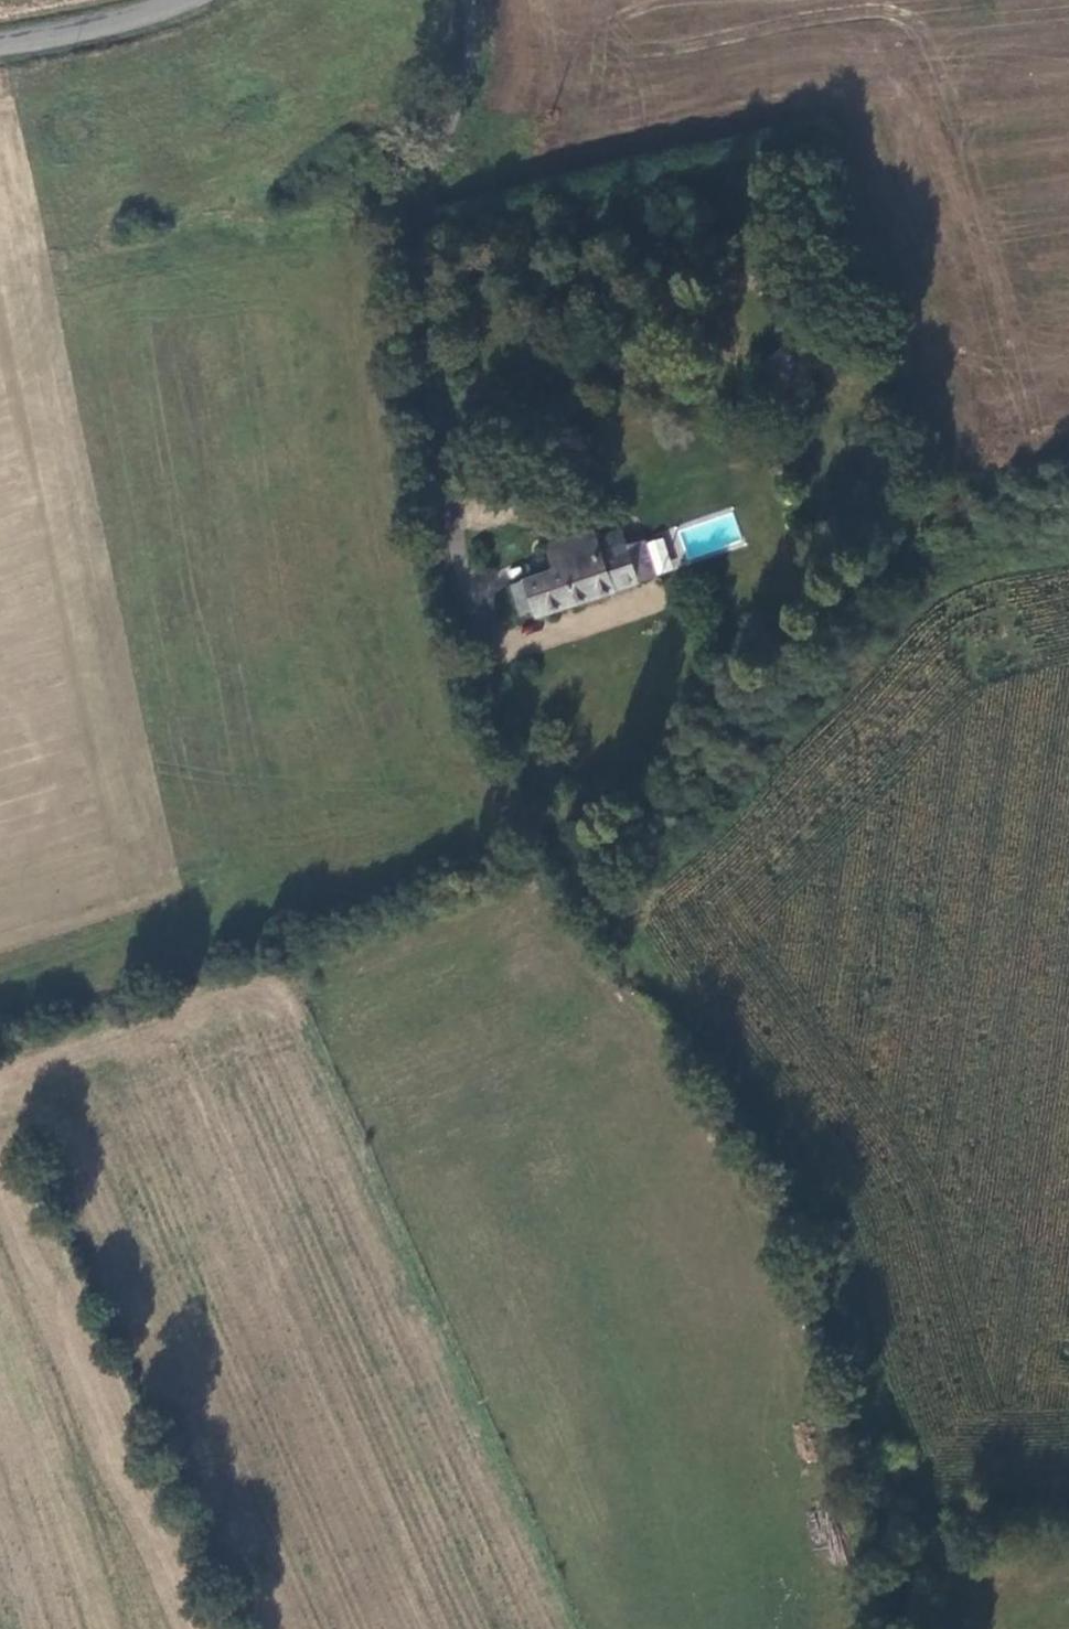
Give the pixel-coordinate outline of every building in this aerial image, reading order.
[(639,585),(626,548),(604,554),(599,540),(594,529),(545,545),(555,574),(511,588),(521,618),(536,613),(539,619),(639,585)] [(621,533),(599,540),(604,554),(626,548),(621,533)] [(645,541),(626,548),(639,585),(658,579),(645,541)]
